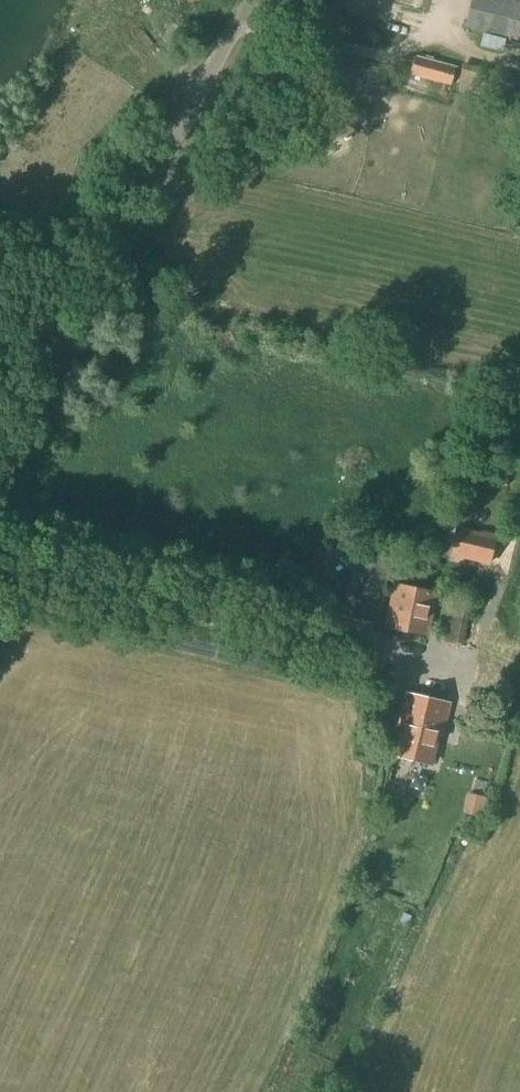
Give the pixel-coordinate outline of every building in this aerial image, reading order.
[(513,1),(510,0),(471,0),(464,28),(504,38),(513,1)] [(372,31),(367,37),(374,43),(379,37),(372,31)] [(414,56),(409,75),(428,80),(451,86),(456,67),(414,56)] [(456,528),(450,554),(489,563),(495,537),(456,528)] [(378,626),(392,560),(354,551),(340,617),(378,626)] [(432,595),(390,586),(382,626),(424,635),(432,595)] [(462,644),(471,605),(446,600),(438,638),(462,644)] [(402,726),(395,757),(431,765),(438,734),(442,735),(449,704),(405,694),(398,725),(402,726)] [(493,800),(473,795),(468,817),(489,821),(493,800)]
